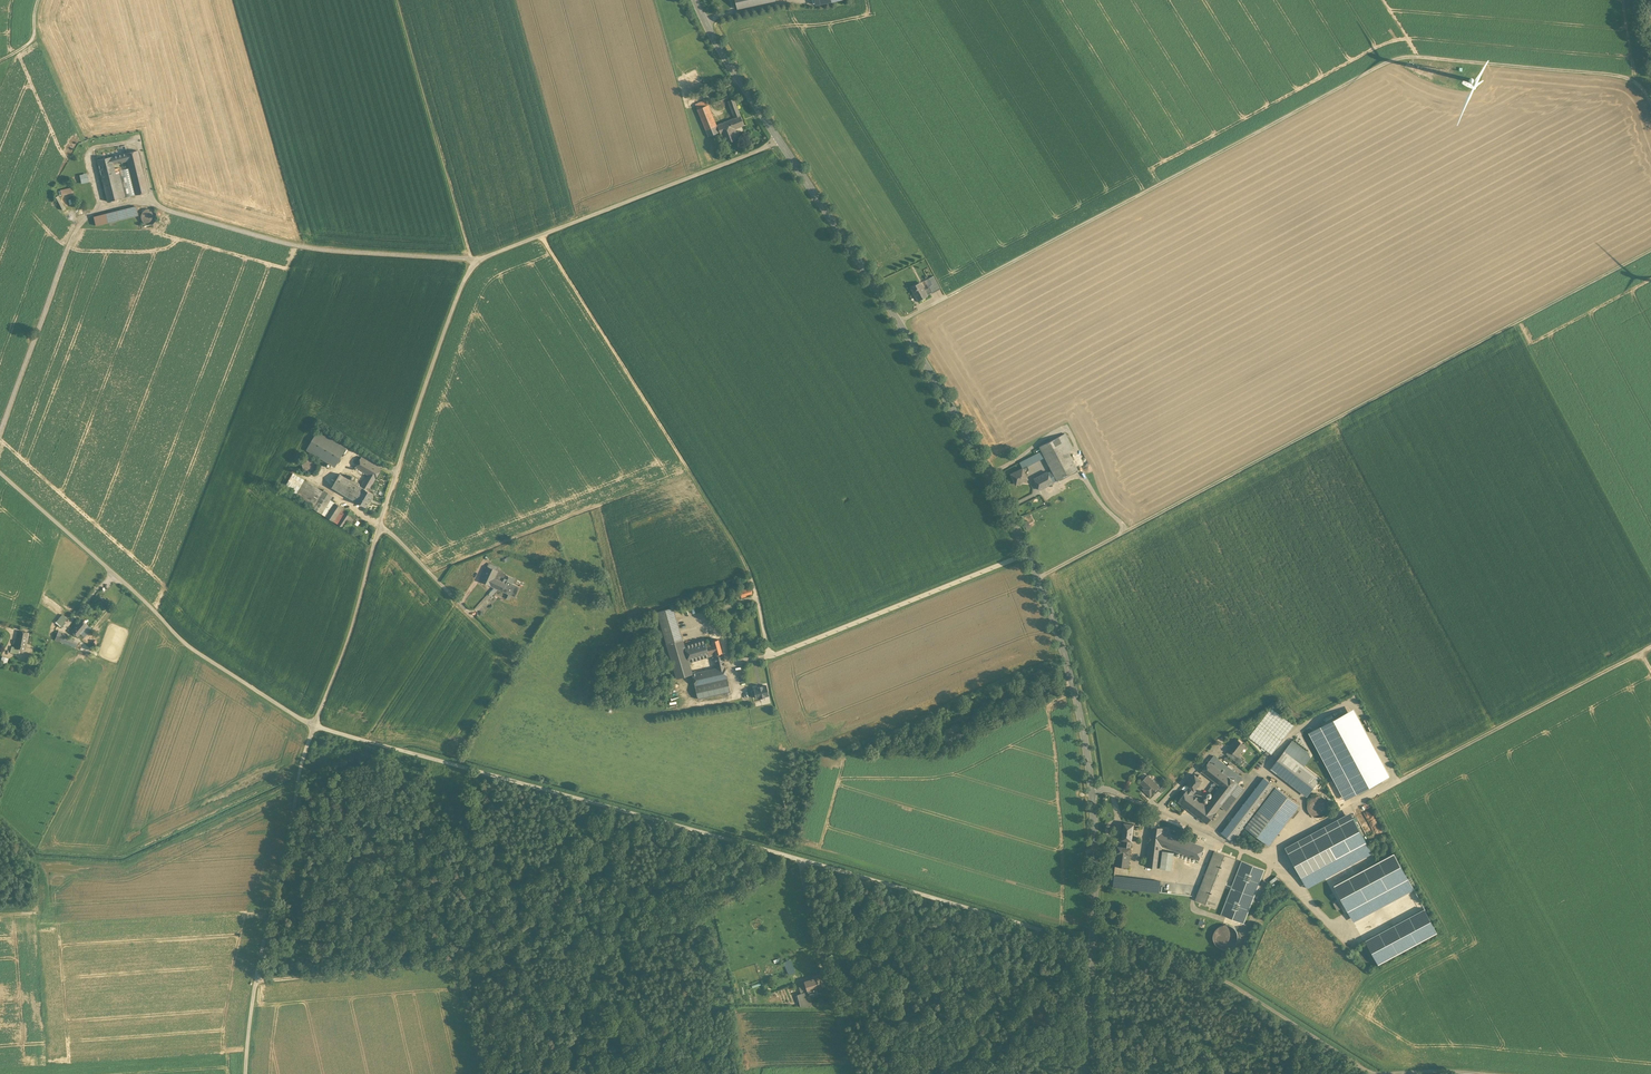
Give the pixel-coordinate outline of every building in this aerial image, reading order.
[(738,11),(778,3),(777,0),(735,0),(738,11)] [(710,99),(696,105),(711,140),(723,135),(728,146),(742,138),(738,130),(749,125),(737,99),(729,102),(736,118),(720,124),(710,99)] [(138,150),(125,153),(127,161),(129,169),(135,195),(148,192),(138,150)] [(125,153),(112,157),(113,164),(127,161),(125,153)] [(115,172),(113,164),(112,157),(97,160),(101,175),(115,172)] [(120,171),(126,197),(135,195),(129,169),(120,171)] [(120,171),(115,172),(101,175),(107,202),(126,197),(120,171)] [(87,173),(80,175),(82,183),(89,182),(87,173)] [(72,187),(60,190),(62,195),(73,193),(72,187)] [(58,196),(56,197),(63,211),(65,209),(58,196)] [(136,206),(94,217),(96,226),(138,215),(136,206)] [(145,208),(142,217),(152,221),(156,212),(145,208)] [(933,276),(911,287),(918,301),(940,289),(933,276)] [(318,431),(306,451),(335,468),(340,460),(341,459),(347,449),(318,431)] [(1042,490),(1080,472),(1072,454),(1077,451),(1070,436),(1020,462),(1023,469),(1011,474),(1016,487),(1032,479),(1029,469),(1047,460),(1052,472),(1037,478),(1042,490)] [(383,470),(361,457),(354,468),(369,477),(362,487),(340,474),(332,488),(367,509),(376,496),(370,492),(383,470)] [(322,493),(294,475),(283,492),(343,530),(348,521),(352,524),(356,518),(331,502),(334,496),(324,490),(322,493)] [(489,564),(481,581),(515,597),(520,587),(504,580),(503,583),(495,579),(499,569),(489,564)] [(677,608),(657,613),(674,680),(695,674),(692,663),(724,655),(721,641),(713,643),(714,647),(708,648),(706,641),(686,646),(677,608)] [(61,626),(68,618),(63,614),(56,621),(61,626)] [(81,619),(71,631),(78,636),(88,625),(81,619)] [(29,633),(19,631),(15,649),(25,650),(29,633)] [(66,634),(59,631),(55,640),(75,648),(77,643),(74,641),(75,639),(66,635),(66,634)] [(697,702),(733,693),(727,667),(725,656),(715,658),(718,668),(691,675),(697,702)] [(768,686),(754,689),(757,699),(771,696),(768,686)] [(1249,737),(1272,754),(1294,725),(1271,708),(1249,737)] [(1322,725),(1309,732),(1346,800),(1359,793),(1359,795),(1383,782),(1382,781),(1390,776),(1353,709),(1345,713),(1345,711),(1334,717),(1332,714),(1324,719),(1326,721),(1322,724),(1322,725)] [(956,735),(955,731),(961,730),(959,723),(952,725),(952,727),(946,729),(948,737),(956,735)] [(1230,749),(1237,755),(1238,755),(1245,745),(1237,739),(1229,749),(1230,749)] [(1293,741),(1271,769),(1307,797),(1321,779),(1304,766),(1311,757),(1308,752),(1293,741)] [(1226,754),(1234,760),(1237,755),(1230,749),(1226,754)] [(1209,761),(1228,776),(1237,783),(1242,777),(1214,755),(1209,761)] [(1223,760),(1227,764),(1231,760),(1227,755),(1223,760)] [(1243,759),(1238,755),(1237,755),(1234,760),(1240,764),(1243,759)] [(1228,776),(1209,761),(1201,771),(1215,781),(1221,786),(1228,776)] [(1202,780),(1195,774),(1187,784),(1190,787),(1195,790),(1195,789),(1202,780)] [(1148,775),(1141,782),(1149,791),(1147,793),(1151,796),(1160,787),(1148,775)] [(1206,804),(1216,812),(1221,806),(1227,811),(1244,788),(1237,783),(1228,776),(1221,786),(1214,795),(1206,804)] [(1302,805),(1265,777),(1222,829),(1235,843),(1246,830),(1269,845),(1302,805)] [(1221,786),(1215,781),(1208,790),(1214,795),(1221,786)] [(1165,784),(1160,789),(1163,792),(1168,787),(1165,784)] [(1206,804),(1193,794),(1187,790),(1178,801),(1202,819),(1206,823),(1207,823),(1216,812),(1206,804)] [(1310,809),(1318,809),(1317,815),(1325,816),(1326,797),(1311,796),(1310,809)] [(1285,847),(1307,888),(1373,853),(1351,812),(1285,847)] [(1134,824),(1124,823),(1122,839),(1124,840),(1132,841),(1134,824)] [(1165,828),(1151,826),(1147,863),(1145,863),(1144,866),(1160,868),(1162,846),(1164,831),(1165,828)] [(1168,833),(1164,831),(1162,846),(1199,860),(1204,847),(1168,833)] [(1174,852),(1163,850),(1161,868),(1172,870),(1174,852)] [(1215,851),(1196,900),(1216,908),(1235,859),(1215,851)] [(1128,877),(1130,853),(1117,852),(1114,875),(1128,877)] [(1414,889),(1394,852),(1334,885),(1354,922),(1414,889)] [(1264,870),(1242,862),(1222,913),(1244,922),(1264,870)] [(1161,881),(1128,877),(1114,875),(1113,887),(1160,893),(1161,881)] [(1425,909),(1366,940),(1378,964),(1437,932),(1425,909)] [(1228,923),(1215,931),(1223,945),(1235,938),(1231,932),(1233,931),(1228,923)] [(785,960),(789,975),(795,973),(792,958),(785,960)] [(820,977),(804,981),(805,985),(800,986),(802,994),(797,995),(801,1009),(812,1006),(810,998),(818,996),(817,989),(822,987),(820,977)]
